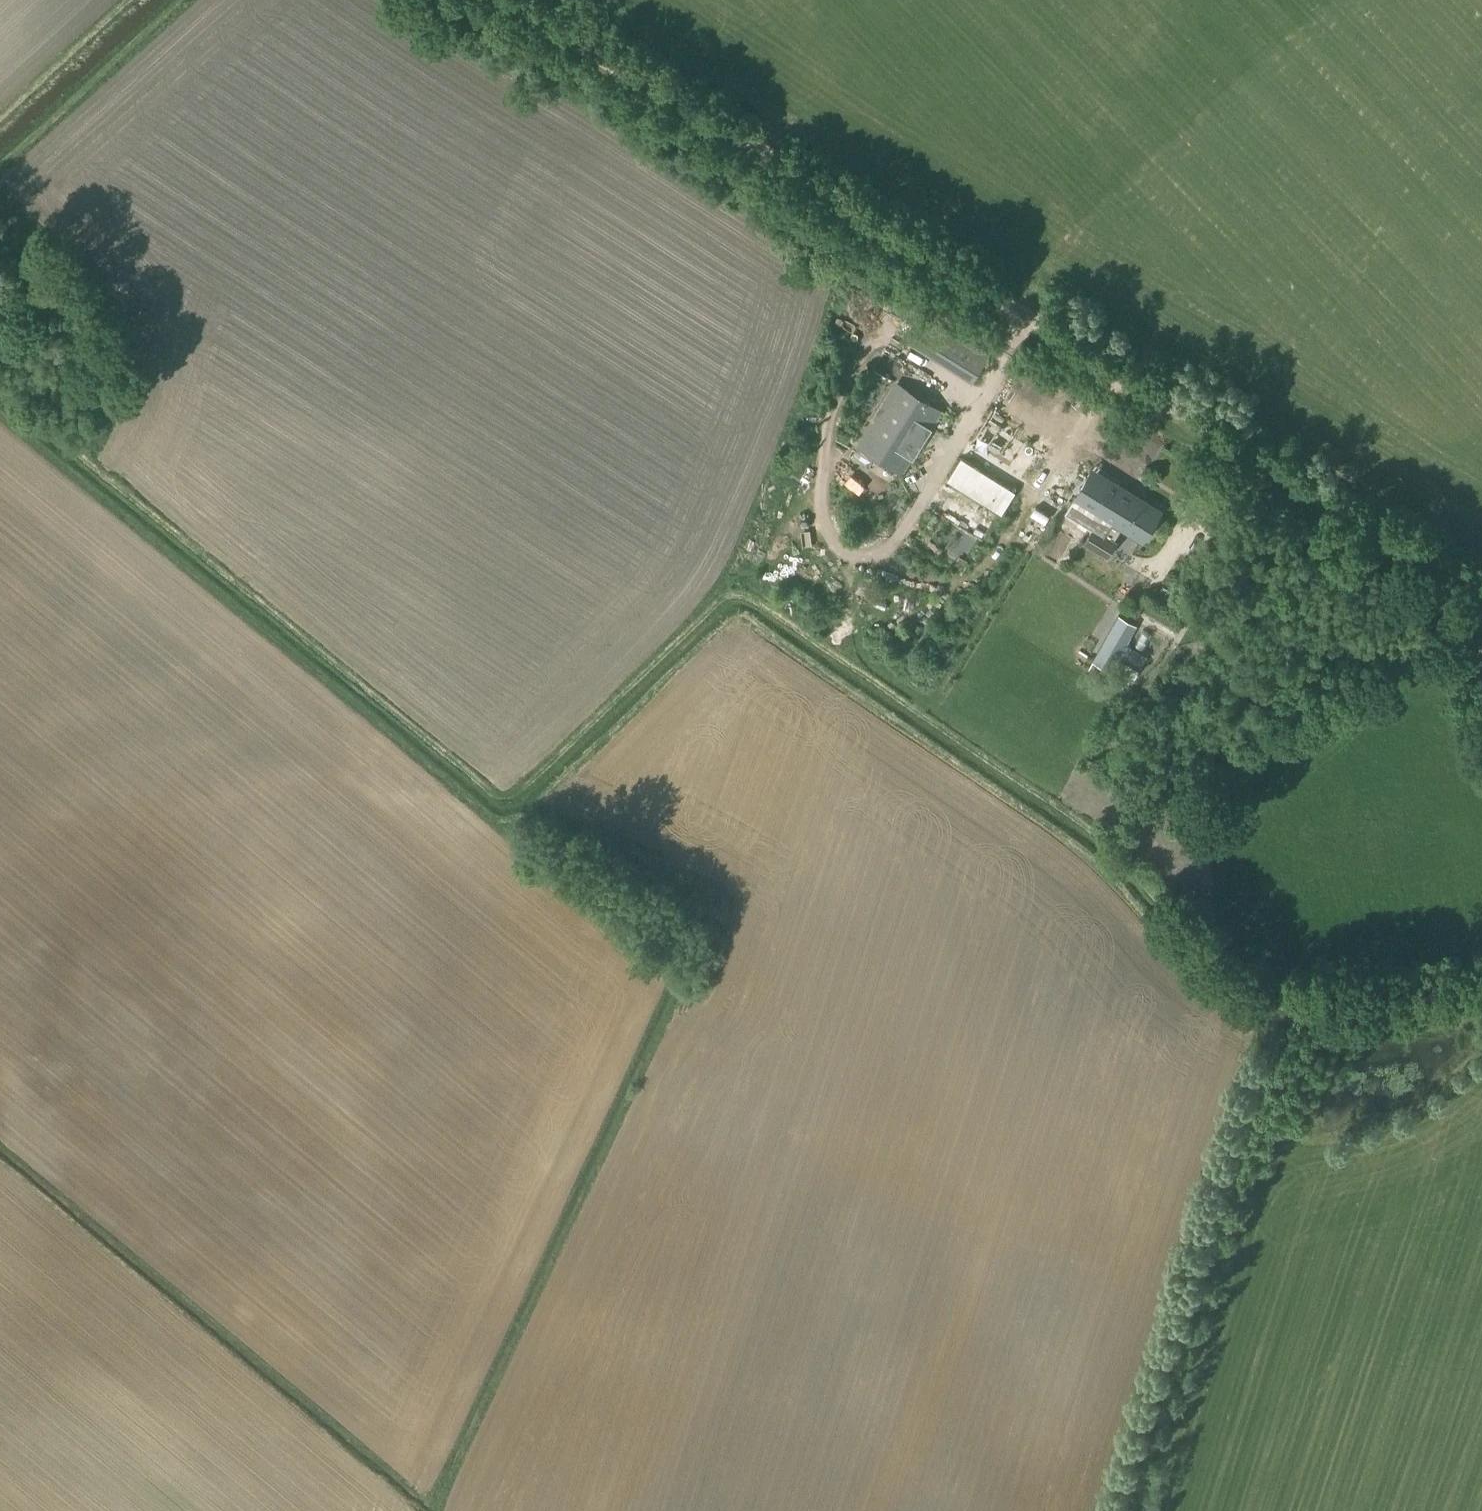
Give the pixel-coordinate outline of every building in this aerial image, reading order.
[(955,332),(937,359),(971,381),(988,353),(955,332)] [(1043,460),(1070,418),(1011,379),(970,442),(1012,469),(1026,449),(1043,460)] [(939,411),(898,385),(860,444),(901,470),(939,411)] [(1015,492),(961,458),(947,480),(1001,514),(1015,492)] [(1160,511),(1134,496),(1111,481),(1093,510),(1104,517),(1096,530),(1093,529),(1085,542),(1106,556),(1115,542),(1112,541),(1121,527),(1142,540),(1160,511)]
